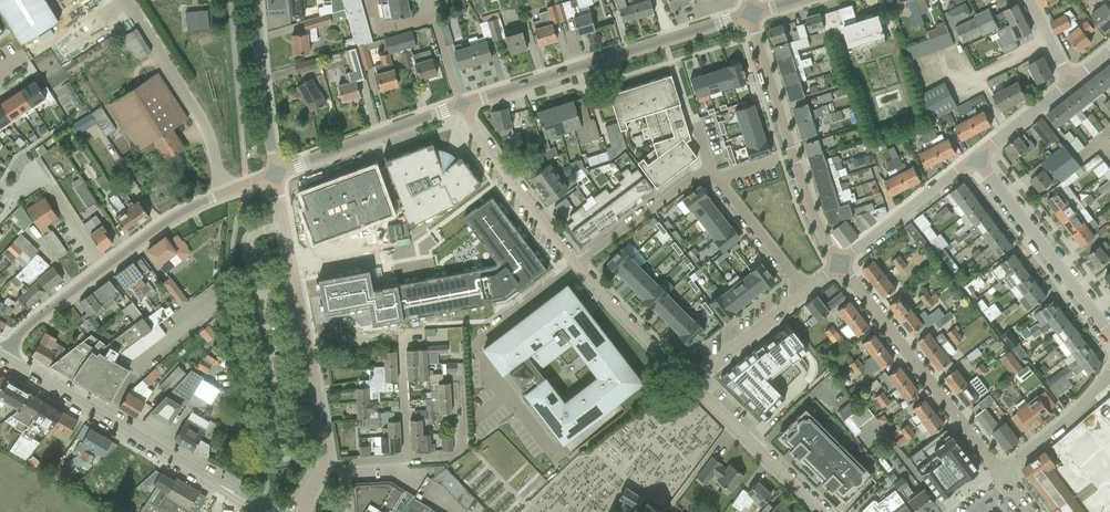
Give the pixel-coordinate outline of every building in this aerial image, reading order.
[(21,45),(58,21),(45,0),(0,0),(0,12),(21,45)] [(290,15),(304,13),(304,7),(312,6),(312,0),(288,0),(290,15)] [(331,4),(332,13),(344,9),(346,18),(351,37),(352,37),(355,46),(356,46),(368,43),(372,42),(361,0),(331,0),(331,4)] [(388,1),(381,2),(384,19),(409,14),(407,0),(388,0),(388,1)] [(560,21),(573,18),(577,34),(594,29),(590,12),(589,13),(587,5),(578,8),(575,0),(570,0),(562,2),(555,4),(560,21)] [(618,8),(622,21),(637,17),(632,0),(627,0),(625,1),(625,0),(615,0),(617,7),(618,6),(618,7),(618,8)] [(637,17),(653,13),(650,0),(646,0),(642,1),(641,0),(632,0),(637,17)] [(913,16),(910,17),(913,27),(923,24),(925,30),(926,30),(924,23),(920,14),(915,0),(907,0),(913,16)] [(920,14),(925,12),(928,11),(924,0),(915,0),(920,14)] [(1098,22),(1105,31),(1109,27),(1109,9),(1106,3),(1109,0),(1100,0),(1104,4),(1092,14),(1098,22)] [(947,12),(952,23),(971,14),(965,3),(947,12)] [(331,4),(316,9),(319,16),(332,13),(331,4)] [(540,19),(532,22),(534,29),(539,45),(556,40),(551,23),(560,21),(555,4),(546,6),(547,10),(538,13),(540,19)] [(839,9),(821,14),(826,29),(827,29),(830,37),(846,31),(850,45),(874,37),(878,45),(886,41),(879,16),(872,18),(871,14),(865,15),(866,19),(858,22),(852,4),(839,8),(839,9)] [(1008,17),(1011,24),(1025,18),(1018,4),(997,14),(1000,21),(1008,17)] [(974,15),(975,17),(982,33),(983,35),(998,28),(989,8),(974,15)] [(319,16),(302,21),(305,30),(307,30),(307,33),(292,35),(293,53),(309,52),(308,41),(317,41),(315,28),(346,18),(344,9),(332,13),(319,16)] [(185,12),(187,32),(209,29),(207,10),(185,12)] [(521,50),(527,48),(520,25),(503,30),(498,12),(482,17),(483,22),(480,23),(481,23),(487,21),(491,36),(492,41),(505,37),(509,51),(521,47),(521,50)] [(806,17),(809,28),(810,31),(817,29),(819,33),(826,31),(826,29),(821,14),(821,13),(806,17)] [(1065,14),(1050,22),(1056,34),(1063,30),(1080,51),(1091,41),(1086,35),(1094,29),(1087,20),(1079,26),(1074,20),(1069,13),(1066,15),(1065,14)] [(975,17),(955,27),(963,43),(982,33),(975,17)] [(1025,18),(1011,24),(1015,31),(1007,35),(1011,43),(1028,35),(1027,33),(1031,31),(1025,18)] [(938,27),(928,31),(931,38),(937,36),(943,34),(944,33),(949,31),(946,24),(945,24),(944,20),(937,23),(938,27)] [(478,43),(470,46),(475,64),(491,59),(486,41),(485,41),(484,38),(491,36),(487,21),(481,23),(479,24),(483,37),(477,39),(478,43)] [(453,43),(447,23),(440,26),(446,45),(453,43)] [(775,46),(775,47),(779,59),(792,55),(799,53),(797,49),(809,45),(806,36),(807,36),(803,23),(796,25),(800,38),(785,43),(783,44),(775,46)] [(788,38),(783,24),(769,29),(773,42),(774,42),(775,46),(783,44),(782,40),(788,38)] [(151,51),(136,28),(116,40),(131,64),(151,51)] [(396,35),(384,39),(389,53),(389,54),(415,46),(411,31),(396,35)] [(949,31),(943,34),(948,46),(954,44),(949,31)] [(943,34),(937,36),(941,48),(948,46),(943,34)] [(937,36),(931,38),(935,50),(941,48),(937,36)] [(352,37),(351,37),(345,39),(348,49),(355,46),(352,37)] [(931,38),(925,40),(929,53),(935,50),(931,38)] [(925,40),(919,42),(923,55),(929,53),(925,40)] [(991,52),(1003,47),(1000,41),(988,46),(991,52)] [(916,43),(913,45),(917,57),(923,55),(919,42),(916,43)] [(368,43),(356,46),(363,69),(371,67),(366,49),(369,48),(368,43)] [(461,48),(460,44),(453,46),(459,68),(475,64),(470,46),(461,48)] [(913,45),(907,47),(911,59),(917,57),(913,45)] [(347,83),(338,85),(342,101),(359,96),(355,81),(365,78),(363,69),(356,46),(355,46),(348,49),(345,49),(352,72),(344,74),(347,83)] [(1005,46),(992,52),(995,58),(1008,52),(1005,46)] [(429,50),(412,55),(411,50),(400,53),(405,67),(415,65),(419,79),(436,74),(429,50)] [(384,54),(380,56),(382,64),(391,61),(389,54),(389,53),(384,54)] [(792,55),(779,59),(783,73),(796,68),(810,64),(812,63),(810,57),(801,60),(799,53),(792,55)] [(1030,60),(1021,64),(1024,70),(1030,68),(1038,82),(1053,75),(1044,56),(1031,62),(1030,60)] [(317,58),(309,60),(294,64),(296,73),(320,66),(317,58)] [(382,64),(374,66),(381,90),(398,85),(391,61),(382,64)] [(729,65),(726,66),(732,86),(732,87),(734,86),(736,93),(747,89),(745,83),(743,76),(745,76),(743,69),(741,69),(739,61),(736,62),(735,61),(728,63),(729,65)] [(796,68),(783,73),(787,86),(801,82),(799,76),(812,72),(810,64),(796,68)] [(732,86),(726,66),(714,71),(720,89),(732,86)] [(1092,78),(1102,91),(1109,85),(1109,78),(1103,70),(1092,78)] [(720,89),(714,71),(702,74),(708,93),(720,89)] [(1006,71),(999,75),(1002,81),(1009,77),(1006,71)] [(157,73),(108,104),(138,151),(154,141),(166,159),(184,147),(172,129),(187,119),(157,73)] [(604,126),(614,156),(626,147),(620,130),(627,127),(625,122),(644,116),(654,148),(637,162),(656,187),(662,182),(663,182),(665,181),(665,180),(668,178),(670,177),(670,176),(682,167),(683,167),(685,166),(685,165),(688,163),(691,161),(690,161),(697,156),(686,142),(690,138),(680,107),(679,103),(680,103),(671,74),(663,77),(663,76),(660,77),(656,79),(656,78),(653,79),(653,80),(638,84),(636,85),(631,87),(631,86),(629,87),(614,92),(611,93),(609,94),(617,122),(604,126)] [(708,93),(702,74),(690,78),(696,97),(708,93)] [(986,81),(989,87),(1002,81),(999,75),(986,81)] [(1092,78),(1081,87),(1091,100),(1102,91),(1092,78)] [(311,79),(306,82),(296,87),(302,97),(303,96),(311,110),(318,107),(321,106),(320,105),(326,102),(320,93),(319,94),(311,79)] [(35,81),(21,90),(34,107),(46,99),(50,105),(56,101),(46,86),(41,90),(35,81)] [(1018,81),(1006,88),(1014,103),(1026,97),(1018,81)] [(76,108),(82,104),(67,82),(61,85),(76,108)] [(801,82),(787,86),(792,100),(805,95),(801,82)] [(945,82),(921,94),(930,121),(943,114),(949,111),(956,107),(958,107),(957,106),(945,82)] [(816,84),(809,87),(811,93),(818,91),(816,84)] [(1081,87),(1070,96),(1080,109),(1091,100),(1081,87)] [(965,92),(967,98),(979,94),(977,88),(965,92)] [(1006,88),(993,94),(1001,110),(1014,103),(1006,88)] [(21,90),(10,97),(22,115),(23,116),(34,109),(34,107),(21,90)] [(833,99),(831,92),(820,95),(822,102),(833,99)] [(1070,96),(1059,105),(1069,117),(1068,118),(1076,127),(1082,122),(1094,136),(1098,132),(1092,124),(1087,117),(1080,109),(1070,96)] [(0,104),(0,106),(12,122),(22,115),(10,97),(0,104)] [(594,120),(590,121),(583,98),(573,101),(573,100),(567,102),(575,126),(575,128),(580,144),(599,138),(594,120)] [(969,100),(962,104),(967,112),(973,109),(973,108),(969,100)] [(567,102),(552,107),(560,133),(575,128),(575,126),(567,102)] [(738,122),(757,116),(753,103),(734,110),(738,122)] [(794,108),(799,123),(813,118),(822,115),(829,113),(826,104),(820,106),(820,107),(810,110),(808,104),(794,108)] [(958,107),(956,107),(961,115),(963,114),(967,112),(962,104),(957,106),(958,107)] [(1059,105),(1047,114),(1058,126),(1068,118),(1069,117),(1059,105)] [(6,126),(12,122),(0,106),(0,123),(6,126)] [(100,106),(90,112),(97,123),(105,136),(116,129),(100,106)] [(552,107),(536,111),(544,138),(560,133),(552,107)] [(495,130),(499,129),(504,149),(522,144),(520,132),(512,134),(511,126),(507,108),(490,112),(495,130)] [(975,108),(967,113),(970,118),(977,132),(991,124),(984,111),(978,114),(975,108)] [(829,113),(822,115),(825,124),(832,122),(843,118),(840,109),(829,113)] [(949,111),(943,114),(949,126),(955,123),(949,111)] [(90,112),(72,124),(78,134),(97,123),(90,112)] [(1091,114),(1087,117),(1092,124),(1098,132),(1103,129),(1091,114)] [(761,128),(757,116),(738,122),(742,134),(761,128)] [(1100,121),(1105,127),(1109,123),(1105,117),(1100,121)] [(813,118),(799,123),(804,137),(817,133),(813,118)] [(970,118),(955,126),(957,130),(962,139),(977,132),(970,118)] [(1042,118),(1032,126),(1048,146),(1058,138),(1042,118)] [(930,122),(924,125),(942,160),(956,152),(949,138),(945,140),(941,133),(937,135),(932,126),(930,122)] [(920,153),(922,157),(927,167),(942,160),(924,125),(923,124),(916,126),(924,142),(922,144),(926,150),(920,153)] [(765,140),(761,128),(742,134),(746,146),(765,140)] [(1069,131),(1065,135),(1070,142),(1075,138),(1069,131)] [(832,135),(806,143),(810,157),(823,152),(821,146),(834,142),(832,135)] [(1019,136),(1006,146),(1015,158),(1022,152),(1024,155),(1036,146),(1029,138),(1024,143),(1019,136)] [(882,138),(869,142),(872,153),(887,148),(882,138)] [(770,152),(769,149),(771,149),(769,142),(767,143),(766,139),(765,140),(746,146),(745,146),(749,159),(755,157),(756,158),(763,156),(762,155),(770,152)] [(41,144),(35,149),(39,156),(46,151),(41,144)] [(1061,147),(1050,156),(1041,162),(1046,168),(1031,179),(1040,190),(1052,181),(1053,182),(1059,178),(1062,182),(1076,171),(1081,167),(1064,145),(1061,147)] [(557,155),(554,147),(543,150),(546,159),(557,155)] [(387,162),(386,162),(393,182),(399,198),(396,200),(408,224),(415,220),(416,222),(425,218),(424,216),(430,213),(431,215),(440,210),(439,208),(444,205),(445,207),(451,205),(455,203),(454,201),(460,199),(481,183),(474,175),(473,176),(469,171),(470,170),(464,162),(463,163),(458,157),(453,161),(449,158),(444,162),(442,158),(445,157),(445,156),(446,151),(442,150),(437,149),(434,148),(429,148),(425,148),(420,149),(416,151),(400,157),(387,162)] [(606,151),(596,154),(599,163),(609,160),(606,151)] [(823,152),(810,157),(814,169),(827,165),(823,152)] [(872,154),(863,156),(865,163),(866,164),(874,162),(874,160),(872,154)] [(831,157),(833,163),(841,161),(839,155),(831,157)] [(885,182),(887,185),(892,195),(906,188),(900,174),(896,168),(902,164),(898,156),(885,162),(889,170),(888,171),(891,178),(885,182)] [(862,157),(853,160),(855,166),(864,163),(862,157)] [(581,159),(570,162),(573,171),(577,170),(581,169),(583,168),(581,159)] [(1092,169),(1099,178),(1101,176),(1104,174),(1109,169),(1109,168),(1104,160),(1103,162),(1092,169)] [(827,165),(814,169),(818,183),(832,179),(838,177),(839,177),(837,170),(843,168),(841,161),(833,163),(833,164),(827,165)] [(573,171),(570,162),(561,165),(564,174),(573,171)] [(549,202),(567,189),(548,163),(530,177),(538,187),(536,188),(540,193),(541,192),(549,202)] [(602,165),(598,167),(603,173),(606,171),(602,165)] [(336,180),(301,193),(306,207),(309,215),(305,217),(313,241),(391,212),(380,184),(379,181),(376,173),(374,166),(348,176),(336,180)] [(761,170),(767,188),(780,184),(774,166),(761,170)] [(583,168),(581,169),(586,175),(589,172),(585,167),(583,168)] [(914,167),(900,174),(906,188),(921,180),(914,167)] [(1076,171),(1062,182),(1060,183),(1064,188),(1067,185),(1085,172),(1081,167),(1076,171)] [(621,172),(624,177),(639,196),(643,193),(645,195),(653,189),(651,187),(643,177),(637,169),(631,173),(627,168),(621,172)] [(577,170),(573,171),(576,182),(586,175),(581,169),(577,170)] [(383,170),(376,173),(379,181),(386,178),(383,170)] [(1104,174),(1109,180),(1099,188),(1102,193),(1109,187),(1109,170),(1104,174)] [(96,179),(105,192),(112,187),(103,174),(96,179)] [(79,177),(71,182),(88,207),(96,202),(79,177)] [(620,185),(614,189),(628,208),(636,202),(634,199),(639,196),(624,177),(618,182),(620,185)] [(832,179),(818,183),(822,196),(836,192),(852,187),(855,186),(853,181),(847,183),(846,181),(840,183),(838,177),(832,179)] [(584,192),(590,187),(583,180),(577,185),(584,192)] [(964,182),(946,195),(955,206),(959,203),(972,193),(964,182)] [(1047,200),(1056,211),(1076,196),(1067,185),(1064,188),(1060,190),(1047,200)] [(682,199),(690,210),(691,209),(707,197),(708,196),(706,194),(708,193),(703,187),(701,188),(700,186),(693,191),(692,190),(687,194),(687,195),(682,199)] [(767,189),(771,202),(783,198),(780,186),(767,189)] [(122,188),(115,193),(138,225),(150,216),(138,200),(133,204),(122,188)] [(608,205),(615,214),(619,211),(621,213),(628,208),(614,189),(609,193),(605,188),(599,193),(608,205)] [(836,192),(822,196),(827,210),(840,206),(849,203),(849,202),(856,200),(854,192),(851,193),(849,188),(836,192)] [(28,204),(24,206),(43,235),(42,236),(60,262),(65,259),(63,256),(68,253),(51,230),(50,231),(47,226),(58,218),(40,190),(25,200),(28,204)] [(138,225),(115,193),(108,199),(119,214),(114,217),(126,234),(138,225)] [(597,216),(605,225),(613,219),(611,217),(615,214),(608,205),(599,193),(593,197),(596,202),(591,207),(597,216)] [(959,203),(966,213),(967,213),(980,203),(972,193),(959,203)] [(1076,196),(1056,211),(1064,222),(1084,207),(1085,207),(1087,205),(1095,199),(1090,193),(1080,201),(1076,196)] [(369,269),(318,278),(324,313),(358,307),(361,322),(371,320),(372,325),(403,319),(492,302),(492,300),(505,298),(517,289),(518,291),(547,270),(491,196),(463,218),(497,263),(492,266),(397,284),(372,288),(369,269)] [(897,196),(885,205),(889,211),(902,202),(897,196)] [(691,209),(699,219),(715,207),(707,197),(691,209)] [(565,198),(553,207),(558,213),(569,204),(565,198)] [(840,206),(827,210),(831,223),(844,219),(849,217),(875,209),(872,202),(851,209),(849,203),(840,206)] [(955,232),(958,237),(966,231),(965,230),(975,223),(975,224),(988,214),(980,203),(967,213),(966,213),(960,217),(965,224),(955,232)] [(17,220),(25,211),(20,205),(11,214),(17,220)] [(575,211),(591,232),(596,228),(597,231),(605,225),(597,216),(591,207),(585,211),(581,206),(575,211)] [(844,219),(831,223),(833,230),(845,245),(866,228),(866,229),(887,212),(885,206),(875,209),(849,217),(844,219)] [(943,215),(950,210),(946,206),(939,211),(943,215)] [(699,219),(707,229),(722,217),(715,207),(699,219)] [(1084,207),(1064,222),(1073,233),(1085,224),(1081,218),(1089,212),(1085,207),(1084,207)] [(953,214),(950,210),(943,215),(938,219),(941,223),(953,214)] [(573,220),(567,225),(571,231),(578,241),(579,241),(581,243),(588,238),(587,235),(591,232),(575,211),(569,215),(573,220)] [(919,215),(914,220),(922,231),(931,224),(922,213),(919,216),(919,215)] [(988,214),(975,224),(983,234),(996,224),(988,214)] [(96,228),(89,233),(102,251),(113,243),(107,235),(109,233),(95,215),(89,219),(96,228)] [(707,229),(715,239),(730,227),(722,217),(707,229)] [(1093,218),(1085,224),(1073,233),(1082,245),(1094,235),(1091,231),(1098,225),(1093,218)] [(911,222),(905,227),(908,231),(904,233),(909,240),(913,237),(920,247),(927,242),(911,222)] [(1104,226),(1098,231),(1102,236),(1108,231),(1109,229),(1109,226),(1108,223),(1104,226)] [(983,234),(991,244),(991,245),(1004,235),(996,224),(983,234)] [(730,227),(715,239),(714,240),(708,243),(712,248),(717,244),(722,250),(739,236),(731,226),(730,227)] [(966,231),(958,237),(961,240),(969,235),(966,231)] [(8,251),(15,258),(30,242),(21,233),(13,241),(15,243),(8,251)] [(929,241),(938,252),(943,247),(948,244),(940,233),(929,241)] [(165,237),(147,250),(164,272),(174,264),(170,259),(176,254),(180,259),(189,253),(186,248),(188,246),(183,240),(181,241),(179,239),(176,235),(168,241),(165,237)] [(981,252),(974,257),(977,261),(985,256),(985,257),(995,250),(999,255),(1012,245),(1004,235),(991,245),(991,244),(981,252)] [(1106,240),(1099,245),(1100,246),(1089,254),(1098,267),(1109,257),(1105,251),(1109,247),(1109,246),(1106,240)] [(23,251),(31,258),(38,250),(31,243),(23,251)] [(617,272),(631,258),(632,257),(622,247),(617,252),(616,251),(611,257),(612,257),(612,258),(606,263),(608,265),(607,266),(612,272),(614,271),(616,273),(617,272)] [(948,253),(943,247),(938,252),(942,257),(948,253)] [(971,253),(974,257),(981,252),(978,248),(971,253)] [(21,270),(26,275),(23,279),(27,283),(49,265),(36,253),(21,270)] [(1014,253),(991,270),(999,281),(1000,281),(1010,274),(1009,273),(1022,264),(1014,253)] [(892,261),(895,265),(903,259),(899,254),(892,261)] [(124,267),(144,293),(147,297),(155,292),(147,281),(145,283),(140,277),(144,274),(151,269),(142,256),(135,262),(134,260),(124,267)] [(625,281),(639,267),(631,258),(617,272),(625,281)] [(959,268),(952,258),(946,262),(954,273),(959,268)] [(903,259),(895,265),(900,271),(907,265),(903,259)] [(874,260),(862,268),(873,282),(884,274),(874,260)] [(760,263),(750,271),(750,272),(763,288),(765,287),(767,288),(773,284),(771,282),(774,280),(769,274),(770,273),(765,268),(764,268),(760,263)] [(1009,273),(1010,274),(1017,284),(1030,274),(1022,264),(1009,273)] [(53,266),(37,279),(46,291),(62,278),(53,266)] [(124,267),(114,275),(130,295),(131,294),(134,296),(136,295),(137,298),(144,293),(124,267)] [(635,290),(649,276),(639,267),(625,281),(635,290)] [(694,272),(688,276),(691,279),(692,281),(697,277),(696,276),(702,271),(699,268),(696,270),(694,272)] [(750,272),(740,280),(753,295),(763,288),(750,272)] [(884,274),(873,282),(885,297),(896,289),(884,274)] [(1017,284),(1011,288),(1019,299),(1025,294),(1038,284),(1030,274),(1017,284)] [(730,288),(743,303),(753,295),(740,280),(736,275),(726,282),(730,288)] [(979,275),(964,286),(970,294),(985,283),(979,275)] [(643,298),(657,284),(649,276),(635,290),(638,293),(643,298)] [(162,283),(180,307),(188,300),(170,277),(162,283)] [(109,279),(93,291),(100,300),(101,302),(110,295),(115,301),(117,304),(124,299),(115,288),(109,279)] [(18,299),(19,301),(27,309),(46,291),(37,281),(18,299)] [(1000,281),(999,281),(992,286),(996,290),(1003,285),(1000,281)] [(653,308),(667,294),(667,293),(658,283),(657,284),(643,298),(642,299),(652,309),(653,308)] [(1038,284),(1025,294),(1034,305),(1046,296),(1038,284)] [(587,318),(578,307),(582,305),(566,285),(483,348),(499,368),(501,366),(505,371),(508,369),(509,371),(527,395),(524,398),(528,403),(531,400),(563,441),(616,400),(641,382),(590,316),(587,318)] [(730,288),(720,295),(733,311),(743,303),(730,288)] [(1106,317),(1109,314),(1109,313),(1091,289),(1087,293),(1106,317)] [(846,297),(841,291),(824,304),(817,295),(804,305),(813,316),(806,321),(810,326),(846,297)] [(919,297),(923,302),(931,296),(927,291),(919,297)] [(91,292),(79,302),(87,312),(90,316),(83,320),(84,321),(92,332),(93,332),(100,326),(94,317),(96,316),(104,309),(110,305),(115,301),(110,295),(101,302),(100,300),(98,302),(98,301),(91,292)] [(662,317),(676,303),(667,294),(653,308),(662,317)] [(720,295),(709,303),(723,320),(733,312),(733,311),(720,295)] [(934,295),(931,296),(923,302),(927,307),(937,299),(934,295)] [(902,296),(890,304),(901,319),(913,310),(902,296)] [(1049,320),(1062,310),(1053,299),(1034,314),(1042,325),(1049,320)] [(848,301),(839,308),(837,310),(847,322),(858,314),(848,301)] [(1015,301),(1008,307),(1002,312),(1005,316),(1019,306),(1015,301)] [(126,325),(120,330),(120,331),(142,315),(132,302),(127,306),(124,308),(133,319),(131,321),(128,319),(124,323),(126,325)] [(0,308),(0,334),(5,336),(12,328),(5,324),(6,323),(9,324),(12,323),(13,322),(12,318),(9,317),(14,308),(9,306),(3,303),(0,308)] [(670,326),(685,312),(676,303),(662,317),(670,326)] [(154,307),(157,310),(164,320),(174,312),(169,306),(166,308),(163,308),(162,306),(160,307),(158,304),(154,307)] [(989,306),(983,311),(990,321),(996,316),(989,306)] [(913,310),(901,319),(912,333),(924,325),(926,328),(944,315),(938,307),(928,315),(924,309),(917,315),(913,310)] [(157,310),(145,319),(152,328),(159,323),(164,320),(157,310)] [(1039,327),(1032,333),(1035,337),(1042,332),(1043,333),(1053,326),(1057,331),(1070,321),(1062,310),(1049,320),(1042,325),(1039,327)] [(679,334),(693,320),(685,312),(670,326),(679,334)] [(858,314),(847,322),(856,335),(868,327),(858,314)] [(81,362),(72,379),(83,386),(86,387),(98,394),(110,401),(129,368),(124,365),(166,334),(158,324),(152,328),(145,319),(144,319),(142,315),(120,331),(114,335),(100,346),(95,352),(92,349),(81,362)] [(949,320),(944,315),(936,321),(940,327),(949,320)] [(842,318),(833,322),(837,329),(845,324),(842,318)] [(704,329),(694,319),(693,320),(679,334),(678,335),(680,337),(679,338),(684,344),(686,343),(688,345),(694,339),(694,340),(699,335),(699,334),(704,329)] [(84,321),(78,326),(83,332),(86,337),(92,332),(84,321)] [(1070,321),(1057,331),(1065,341),(1078,331),(1070,321)] [(1036,323),(1029,329),(1032,333),(1039,327),(1036,323)] [(737,364),(720,377),(729,387),(730,386),(738,394),(742,390),(747,396),(744,399),(743,400),(753,409),(754,409),(753,408),(756,405),(761,409),(757,412),(756,411),(756,412),(763,420),(772,410),(785,398),(767,380),(790,361),(791,362),(800,355),(799,355),(807,348),(787,324),(777,332),(776,333),(777,334),(778,333),(781,336),(776,340),(773,337),(774,336),(773,335),(761,345),(762,345),(765,349),(758,355),(754,351),(754,350),(744,358),(744,359),(738,364),(738,363),(737,364)] [(831,325),(823,331),(828,337),(835,331),(831,325)] [(947,333),(951,338),(959,332),(955,327),(947,333)] [(428,342),(428,328),(416,329),(416,342),(428,342)] [(1012,349),(1020,343),(1009,329),(1001,335),(1012,349)] [(78,343),(49,365),(72,379),(81,362),(92,349),(95,352),(100,346),(114,335),(120,331),(120,330),(113,334),(110,336),(107,331),(106,332),(104,331),(98,336),(93,332),(92,332),(86,337),(78,343)] [(840,336),(835,331),(828,337),(832,342),(840,336)] [(1078,331),(1065,341),(1059,346),(1067,356),(1073,352),(1086,342),(1078,331)] [(46,332),(31,355),(48,365),(53,356),(57,358),(60,357),(65,347),(54,341),(56,338),(56,337),(55,336),(55,337),(46,332)] [(83,332),(74,339),(78,343),(86,337),(83,332)] [(929,332),(918,340),(929,355),(940,346),(948,340),(942,332),(934,338),(929,332)] [(959,332),(951,338),(955,343),(962,337),(959,332)] [(873,334),(864,340),(862,342),(871,355),(883,346),(873,334)] [(940,346),(929,355),(940,370),(951,361),(946,354),(954,348),(948,340),(940,346)] [(1061,370),(1064,375),(1081,362),(1094,352),(1086,342),(1073,352),(1077,357),(1067,364),(1068,365),(1061,370)] [(1045,349),(1048,354),(1055,348),(1052,344),(1045,349)] [(435,363),(434,353),(448,352),(447,345),(424,346),(424,349),(406,350),(407,364),(418,364),(427,363),(435,363)] [(883,346),(871,355),(881,368),(893,359),(883,346)] [(982,353),(977,347),(966,355),(971,361),(982,353)] [(1055,348),(1048,354),(1051,358),(1058,352),(1055,348)] [(384,351),(384,366),(396,365),(395,350),(384,351)] [(1023,368),(1010,350),(1009,351),(999,358),(1013,376),(1023,368)] [(1064,375),(1048,387),(1057,398),(1073,385),(1068,379),(1074,374),(1075,375),(1085,367),(1089,373),(1102,363),(1094,352),(1081,362),(1064,375)] [(206,354),(203,358),(215,365),(218,361),(206,354)] [(849,364),(853,369),(860,364),(856,358),(849,364)] [(191,369),(165,396),(150,411),(169,423),(170,420),(175,423),(203,376),(196,372),(198,369),(207,374),(209,369),(198,362),(195,367),(194,366),(192,370),(191,369)] [(445,363),(446,372),(456,371),(455,362),(445,363)] [(170,374),(159,386),(166,393),(188,370),(181,363),(179,366),(179,365),(170,374)] [(418,364),(407,364),(408,380),(422,379),(426,379),(426,381),(430,381),(430,383),(442,383),(442,373),(433,374),(432,370),(427,370),(427,363),(418,364)] [(982,363),(974,369),(978,374),(986,368),(982,363)] [(860,364),(853,369),(857,375),(865,369),(860,364)] [(1048,370),(1044,364),(1037,369),(1041,375),(1048,370)] [(359,380),(360,387),(374,386),(374,383),(378,383),(377,382),(392,381),(397,381),(396,365),(384,366),(373,367),(373,379),(359,380)] [(898,366),(889,373),(887,375),(896,388),(908,379),(898,366)] [(127,392),(118,407),(136,417),(145,401),(139,398),(144,389),(148,385),(161,374),(156,368),(127,392)] [(957,368),(945,377),(956,391),(968,382),(957,368)] [(865,386),(874,380),(871,374),(861,380),(865,386)] [(968,406),(989,390),(977,375),(968,382),(956,391),(968,406)] [(796,389),(807,380),(803,376),(793,385),(796,389)] [(0,391),(0,405),(2,407),(5,402),(9,404),(18,387),(22,390),(23,389),(6,379),(0,391)] [(879,384),(875,379),(865,387),(869,392),(879,384)] [(908,379),(896,388),(906,401),(918,392),(908,379)] [(356,387),(356,402),(375,401),(379,401),(379,391),(392,391),(392,381),(377,382),(378,383),(374,383),(374,386),(360,387),(356,387)] [(430,381),(426,381),(426,386),(427,388),(431,388),(431,398),(450,397),(449,382),(442,383),(430,383),(430,381)] [(892,394),(895,388),(889,384),(886,390),(892,394)] [(857,391),(853,386),(846,391),(850,396),(857,391)] [(224,388),(225,399),(230,398),(230,402),(235,401),(234,398),(236,397),(235,387),(224,388)] [(22,390),(18,388),(9,404),(18,409),(30,393),(23,389),(22,390)] [(1001,395),(998,390),(992,395),(995,399),(1001,395)] [(881,391),(874,397),(878,402),(886,396),(881,391)] [(1038,395),(1028,403),(1042,421),(1052,413),(1049,410),(1056,404),(1045,391),(1039,396),(1038,395)] [(42,400),(30,393),(18,409),(10,415),(18,420),(14,427),(22,432),(25,428),(26,429),(34,416),(33,415),(42,400)] [(983,409),(975,415),(989,433),(999,426),(985,408),(994,400),(990,394),(978,403),(983,409)] [(886,396),(878,402),(882,408),(890,402),(886,396)] [(414,410),(415,419),(427,418),(427,417),(432,416),(432,414),(433,414),(435,413),(451,413),(450,397),(431,398),(431,399),(425,399),(425,409),(414,410)] [(1046,451),(1024,468),(1032,480),(1034,478),(1034,481),(1049,500),(1059,501),(1061,504),(1055,509),(1057,511),(1109,511),(1109,400),(1108,398),(1052,446),(1065,463),(1062,465),(1058,460),(1055,462),(1046,451)] [(844,420),(859,408),(853,401),(852,399),(837,411),(844,420)] [(933,412),(923,399),(911,408),(921,421),(933,412)] [(62,412),(42,400),(33,415),(34,416),(26,429),(25,428),(22,432),(9,450),(25,459),(39,442),(32,438),(36,430),(45,435),(52,427),(62,412)] [(375,401),(356,402),(357,418),(366,417),(376,417),(376,419),(380,419),(380,421),(394,420),(394,411),(376,412),(375,401)] [(1042,421),(1028,403),(1017,411),(1018,412),(1011,417),(1022,430),(1029,425),(1031,429),(1042,421)] [(844,420),(842,421),(851,432),(873,415),(864,404),(859,408),(844,420)] [(784,429),(778,435),(779,436),(780,435),(779,435),(783,431),(789,437),(785,440),(784,440),(790,447),(790,448),(789,448),(788,449),(798,458),(804,452),(809,457),(806,461),(805,460),(805,461),(818,474),(818,473),(821,469),(827,475),(821,481),(830,490),(831,489),(832,488),(838,494),(839,494),(838,493),(842,490),(847,495),(844,499),(843,499),(844,500),(870,474),(804,408),(784,429)] [(191,411),(174,440),(192,450),(208,459),(209,445),(198,439),(204,427),(205,428),(209,422),(191,411)] [(58,438),(62,433),(68,437),(77,421),(62,412),(52,427),(45,435),(49,437),(51,434),(58,438)] [(925,438),(943,425),(933,412),(921,421),(915,425),(921,432),(925,438)] [(415,419),(410,419),(411,434),(422,434),(422,419),(428,419),(429,423),(433,423),(433,414),(432,414),(432,416),(427,417),(427,418),(415,419)] [(376,417),(366,417),(366,425),(376,425),(376,426),(381,426),(380,421),(380,419),(376,419),(376,417)] [(387,421),(388,428),(382,428),(383,436),(388,436),(388,435),(400,435),(399,420),(387,421)] [(999,426),(989,433),(991,436),(994,433),(1006,449),(1019,439),(1005,421),(999,426)] [(899,430),(903,435),(910,429),(906,424),(899,430)] [(82,466),(101,434),(84,425),(77,437),(76,437),(68,452),(57,461),(57,462),(47,471),(51,477),(54,475),(60,482),(71,473),(70,472),(79,465),(82,466)] [(907,440),(915,434),(910,429),(903,435),(907,440)] [(943,431),(907,458),(933,491),(939,500),(940,499),(953,489),(952,489),(963,480),(964,481),(977,471),(966,456),(967,456),(965,453),(964,453),(957,445),(958,444),(951,435),(924,456),(919,450),(943,431)] [(452,432),(441,433),(442,451),(452,450),(452,432)] [(422,434),(411,434),(411,450),(429,449),(429,451),(435,451),(434,444),(431,444),(430,433),(422,434)] [(82,466),(88,470),(97,453),(105,457),(118,445),(111,441),(111,440),(101,434),(82,466)] [(400,450),(400,435),(388,435),(388,436),(383,436),(381,436),(380,436),(381,447),(375,447),(375,453),(378,453),(378,454),(383,454),(383,452),(389,451),(400,450)] [(359,446),(359,455),(369,454),(369,446),(359,446)] [(28,461),(35,467),(40,461),(32,456),(28,461)] [(712,456),(696,477),(706,484),(714,474),(718,478),(716,480),(732,491),(744,475),(729,464),(724,470),(720,466),(721,463),(712,456)] [(446,467),(430,478),(439,484),(448,469),(446,467)] [(448,469),(439,484),(444,487),(445,487),(452,474),(448,469)] [(174,481),(160,473),(155,470),(137,487),(145,493),(151,483),(156,486),(139,511),(153,511),(165,492),(167,493),(174,481)] [(444,487),(444,488),(449,491),(456,479),(452,474),(445,487),(444,487)] [(901,490),(918,511),(923,511),(934,503),(923,488),(918,492),(911,492),(907,486),(908,485),(901,476),(892,482),(899,491),(901,490)] [(188,507),(198,492),(176,479),(174,481),(167,493),(165,492),(153,511),(196,511),(188,507)] [(449,491),(448,492),(453,495),(454,495),(461,483),(456,479),(449,491)] [(352,483),(354,511),(390,511),(404,490),(389,482),(389,481),(352,483)] [(742,489),(736,498),(731,505),(740,511),(744,505),(747,508),(754,499),(760,505),(763,502),(771,494),(757,481),(747,492),(742,489)] [(453,495),(452,497),(458,500),(465,488),(461,483),(454,495),(453,495)] [(893,483),(887,488),(891,494),(893,493),(897,498),(880,511),(915,511),(908,502),(905,504),(899,496),(901,495),(893,483)] [(662,511),(646,502),(647,500),(625,487),(618,498),(623,501),(617,511),(614,509),(613,511),(663,511),(662,511)] [(458,500),(457,501),(462,504),(462,505),(469,492),(465,488),(458,500)] [(430,508),(413,497),(414,496),(404,490),(390,511),(427,511),(430,508)] [(462,504),(461,506),(467,509),(474,497),(469,492),(462,505),(462,504)] [(831,506),(837,511),(842,504),(836,499),(831,506)] [(759,511),(790,511),(789,511),(789,508),(786,505),(784,506),(779,502),(773,508),(768,503),(759,511)]
